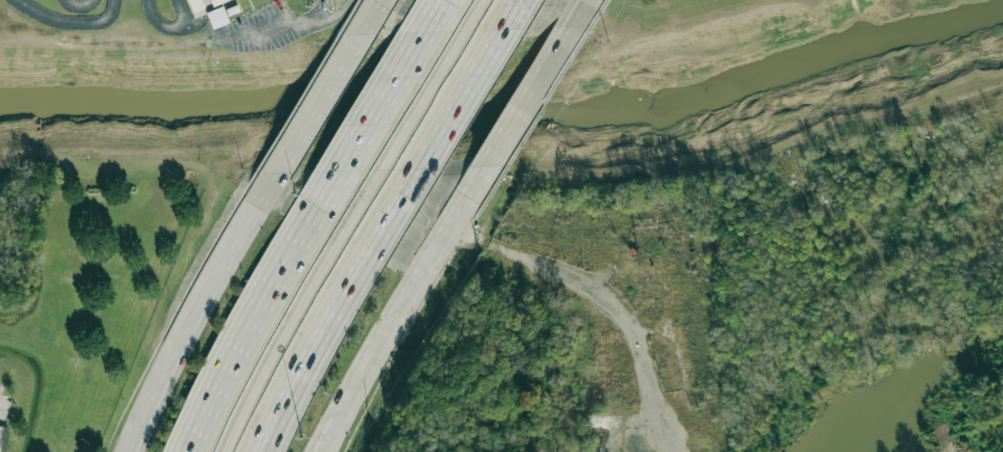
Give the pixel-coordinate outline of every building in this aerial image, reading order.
[(199,9),(204,7),(201,0),(188,0),(193,12),(199,9)] [(212,29),(229,23),(222,7),(206,13),(212,29)]
